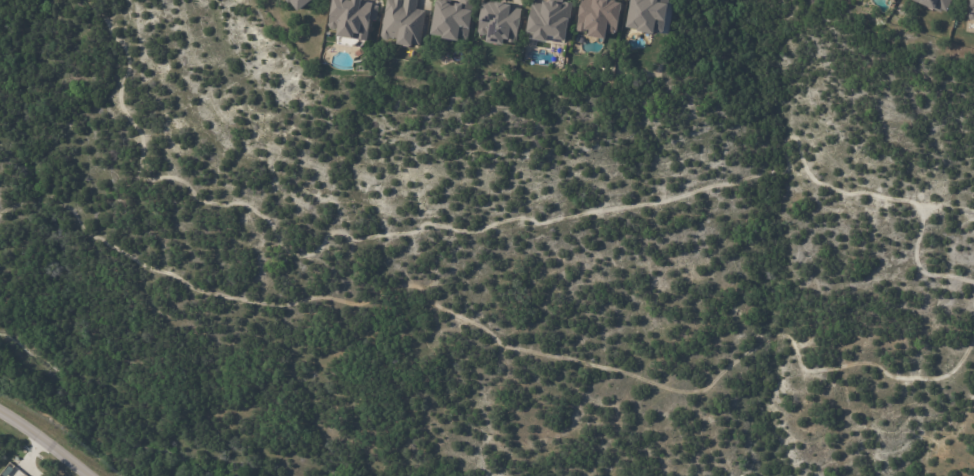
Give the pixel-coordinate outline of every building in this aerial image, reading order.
[(293,3),(290,0),(316,0),(303,11),(294,2),(293,3)] [(355,2),(355,0),(374,3),(374,4),(380,5),(377,20),(374,20),(372,31),(371,31),(369,42),(359,41),(359,43),(343,40),(344,29),(340,28),(338,31),(334,30),(332,27),(336,0),(343,0),(352,0),(352,2),(355,2)] [(384,38),(390,0),(395,0),(405,2),(405,0),(419,0),(418,10),(427,11),(423,47),(417,46),(416,50),(403,48),(403,42),(394,40),(392,43),(387,42),(384,38)] [(461,5),(462,0),(473,0),(471,12),(475,13),(472,30),(471,29),(469,39),(467,41),(462,40),(461,43),(445,41),(446,38),(435,37),(439,4),(442,4),(442,2),(451,3),(450,6),(453,6),(453,8),(458,8),(458,5),(461,5)] [(576,28),(581,0),(615,0),(621,1),(617,20),(615,32),(608,31),(606,28),(605,37),(589,34),(589,27),(586,27),(586,30),(576,28)] [(625,27),(630,0),(668,0),(667,4),(669,4),(666,21),(664,20),(663,29),(660,31),(656,30),(655,34),(638,30),(638,29),(625,27)] [(907,3),(908,0),(951,0),(945,15),(940,13),(938,16),(930,13),(929,15),(912,8),(914,6),(907,3)] [(516,7),(515,8),(525,9),(523,18),(525,18),(523,32),(521,31),(518,44),(509,42),(508,48),(491,45),(493,34),(489,33),(486,36),(483,35),(481,32),(486,4),(492,5),(492,4),(499,5),(500,4),(516,7)] [(531,37),(534,4),(547,5),(547,4),(553,5),(553,4),(563,5),(563,4),(574,5),(571,45),(560,44),(560,41),(554,40),(553,46),(539,45),(540,38),(531,37)]
